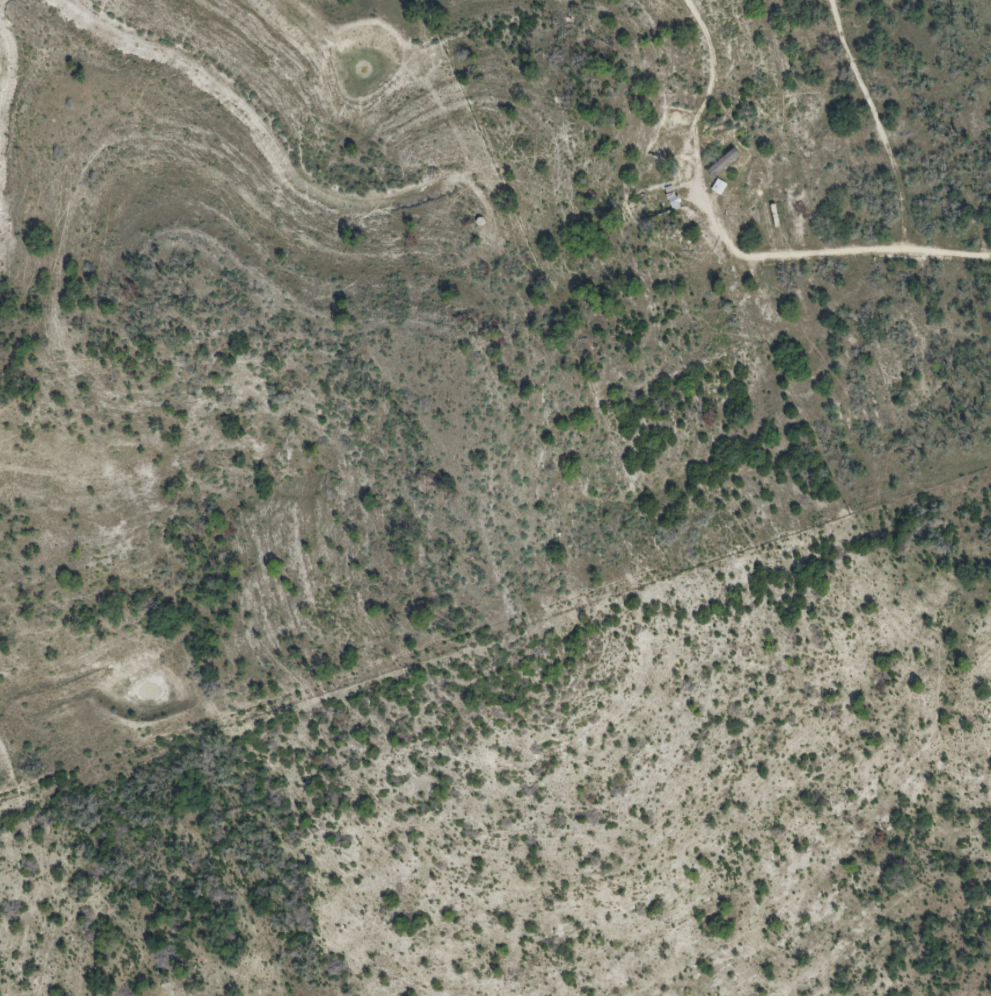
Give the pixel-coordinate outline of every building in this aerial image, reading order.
[(706,172),(713,179),(737,156),(730,149),(706,172)]
